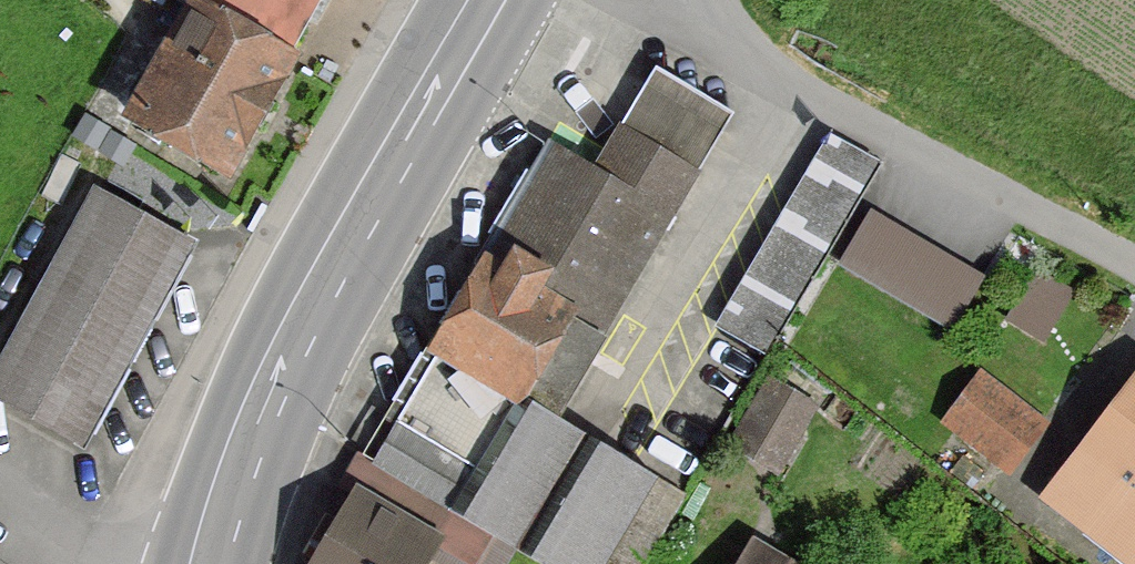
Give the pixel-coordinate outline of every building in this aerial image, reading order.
[(111,134),(209,188),(313,0),(185,0),(111,134)] [(723,130),(645,84),(588,180),(538,151),(418,356),(546,430),(723,130)] [(873,166),(826,139),(783,213),(718,326),(766,353),(873,166)] [(87,195),(0,350),(0,412),(74,454),(188,251),(87,195)] [(971,286),(857,223),(829,274),(943,337),(971,286)] [(1060,308),(1026,288),(1002,331),(1036,350),(1060,308)] [(573,446),(546,430),(418,356),(337,492),(346,497),(443,554),(461,563),(504,563),(573,446)] [(1028,509),(1093,563),(1134,563),(1134,382),(1028,509)] [(1036,433),(969,385),(930,438),(997,486),(1036,433)] [(809,415),(761,390),(725,458),(773,483),(809,415)] [(586,458),(526,563),(606,563),(647,492),(586,458)] [(346,497),(307,563),(437,563),(443,554),(346,497)] [(745,553),(738,563),(764,563),(745,553)]
